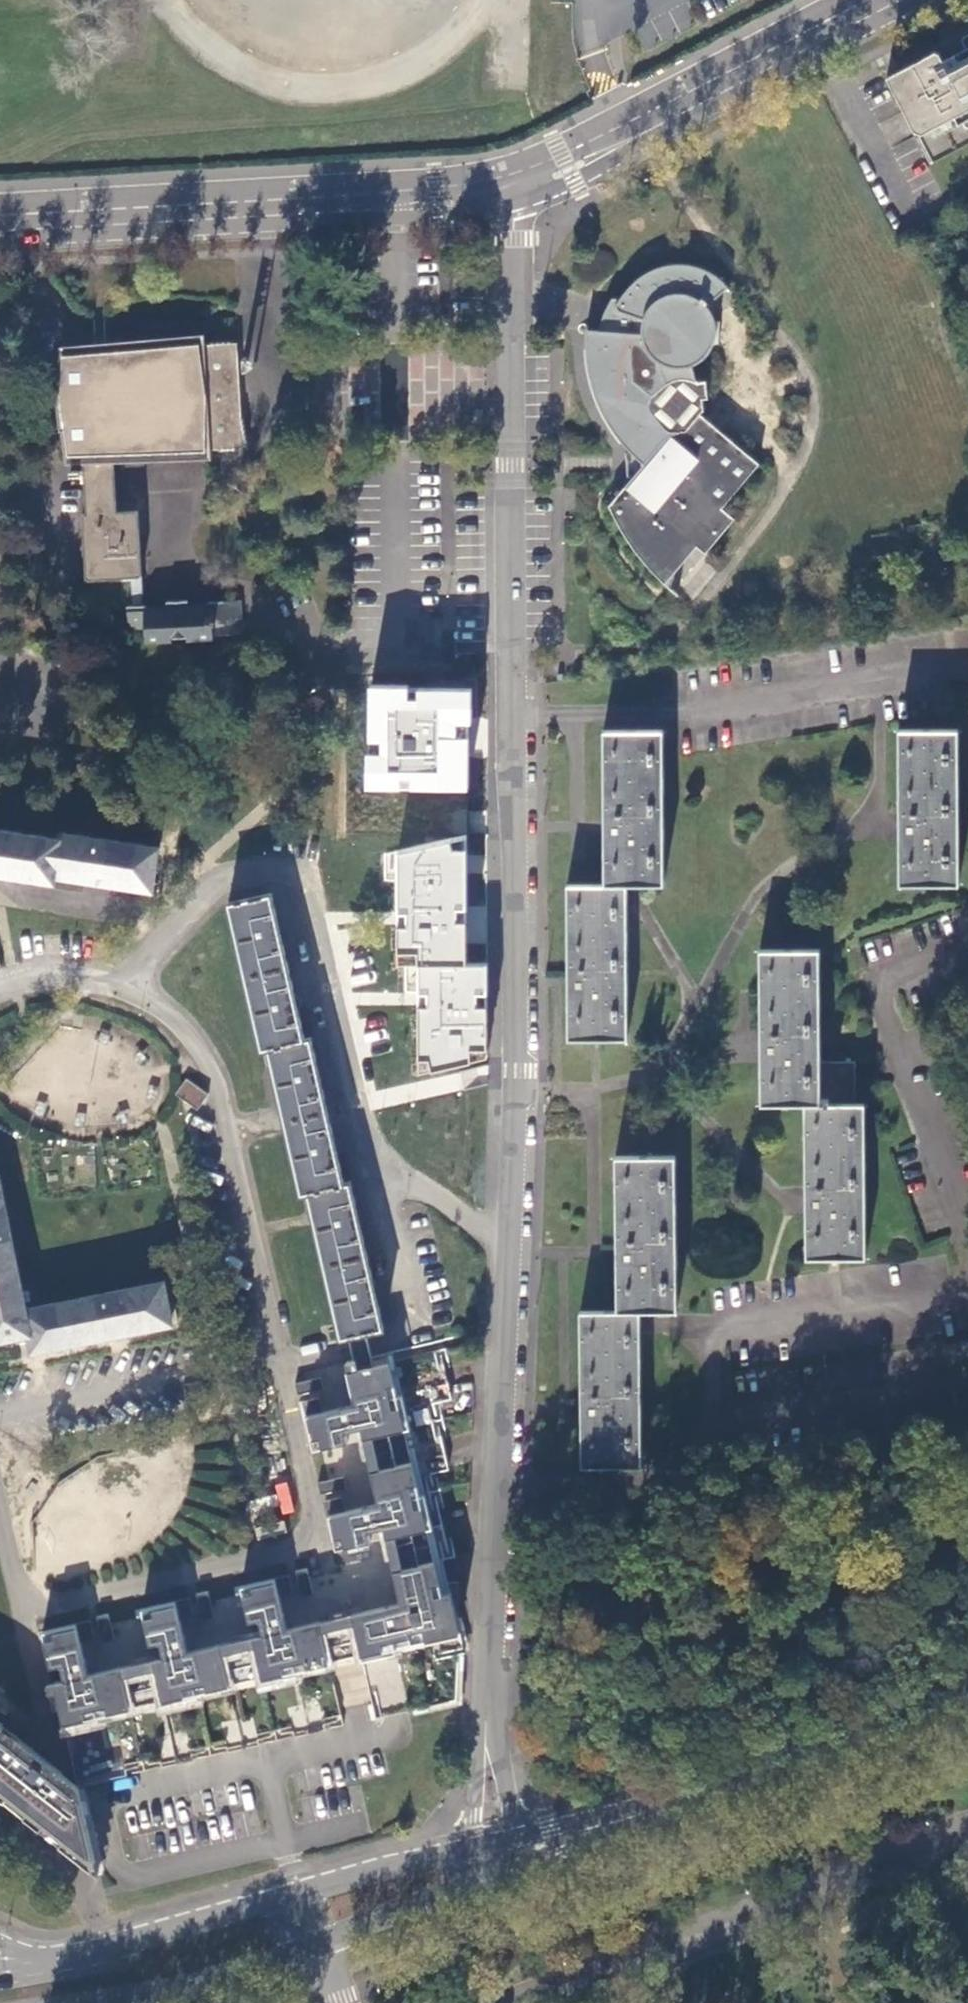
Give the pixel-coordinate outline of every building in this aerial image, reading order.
[(930,163),(967,144),(967,36),(963,38),(961,46),(963,50),(942,61),(938,55),(934,54),(917,62),(886,78),(930,163)] [(624,455),(626,473),(630,480),(607,507),(620,530),(638,558),(664,585),(695,549),(704,556),(733,521),(720,509),(757,466),(698,415),(702,411),(701,400),(706,400),(705,383),(700,383),(695,379),(693,364),(705,356),(713,345),(715,328),(714,322),(712,315),(707,307),(728,289),(728,288),(708,273),(686,266),(663,268),(646,275),(631,286),(618,302),(607,332),(587,330),(587,368),(595,398),(609,427),(629,452),(624,455)] [(83,461),(115,459),(212,458),(212,449),(244,448),(246,442),(243,421),(237,342),(205,344),(204,335),(104,343),(61,347),(62,381),(59,381),(58,405),(61,430),(64,431),(67,461),(83,461)] [(115,459),(83,461),(86,514),(82,514),(86,579),(129,576),(131,605),(126,606),(127,628),(143,627),(144,641),(210,638),(210,633),(240,632),(239,599),(209,601),(209,611),(146,613),(145,604),(142,605),(137,510),(117,510),(116,483),(115,459)] [(165,604),(145,604),(146,613),(209,611),(209,601),(186,602),(186,599),(165,600),(165,604)] [(471,689),(371,685),(364,792),(467,793),(471,689)] [(901,839),(901,880),(960,880),(957,727),(899,727),(900,810),(902,810),(903,839),(901,839)] [(566,995),(566,1038),(625,1038),(626,883),(663,882),(663,728),(602,730),(602,813),(605,813),(605,842),(603,842),(603,884),(565,884),(566,966),(568,966),(568,995),(566,995)] [(60,839),(0,830),(0,870),(54,878),(55,872),(60,839)] [(61,832),(60,839),(55,872),(98,879),(152,887),(159,847),(61,832)] [(418,995),(418,1075),(486,1061),(487,964),(465,964),(466,835),(383,854),(383,879),(395,880),(396,966),(405,966),(405,995),(418,995)] [(237,940),(245,977),(288,967),(281,937),(284,936),(281,923),(278,924),(271,894),(229,903),(237,940)] [(806,1211),(806,1253),(868,1252),(865,1099),(856,1099),(856,1054),(821,1054),(820,944),(760,945),(760,1027),(762,1027),(762,1056),(759,1056),(759,1099),(804,1099),(805,1183),(807,1183),(808,1210),(806,1211)] [(262,1049),(268,1047),(305,1039),(298,1009),(301,1009),(298,996),(295,996),(288,967),(245,977),(253,1012),(262,1049)] [(110,1036),(101,1032),(97,1041),(107,1045),(110,1036)] [(276,1084),(285,1121),(327,1111),(320,1082),(324,1082),(320,1067),(317,1067),(310,1038),(305,1039),(268,1047),(276,1084)] [(147,1058),(140,1051),(133,1057),(141,1064),(147,1058)] [(185,1078),(175,1094),(198,1108),(207,1093),(185,1078)] [(159,1091),(149,1088),(146,1096),(156,1100),(159,1091)] [(48,1108),(38,1105),(35,1113),(44,1117),(48,1108)] [(301,1193),(307,1192),(343,1184),(336,1153),(339,1152),(336,1139),(333,1140),(327,1111),(285,1121),(293,1157),(301,1193)] [(125,1114),(115,1116),(117,1125),(128,1123),(125,1114)] [(86,1117),(76,1116),(74,1125),(84,1126),(86,1117)] [(583,1420),(584,1462),(641,1460),(638,1330),(637,1307),(675,1306),(672,1155),(614,1155),(615,1237),(618,1237),(618,1265),(616,1266),(616,1307),(579,1309),(582,1392),(584,1392),(585,1420),(583,1420)] [(343,1184),(307,1192),(317,1232),(324,1265),(367,1255),(360,1225),(363,1225),(360,1211),(357,1212),(350,1183),(343,1184)] [(17,1270),(0,1187),(0,1273),(17,1270)] [(367,1255),(324,1265),(333,1299),(341,1337),(348,1336),(367,1332),(384,1328),(377,1297),(379,1296),(376,1284),(374,1285),(367,1255)] [(0,1273),(0,1339),(17,1335),(18,1340),(31,1338),(33,1349),(41,1347),(75,1341),(67,1302),(26,1310),(17,1270),(0,1273)] [(67,1302),(75,1341),(117,1332),(170,1322),(163,1283),(67,1302)] [(348,1370),(389,1361),(386,1350),(371,1354),(367,1332),(348,1336),(354,1359),(346,1360),(348,1370)] [(435,1350),(389,1361),(348,1370),(353,1388),(356,1403),(322,1410),(305,1414),(314,1448),(349,1440),(346,1429),(361,1426),(366,1446),(370,1445),(372,1452),(367,1453),(377,1496),(379,1502),(346,1509),(328,1513),(336,1547),(371,1538),(369,1529),(384,1525),(388,1545),(393,1544),(395,1551),(390,1552),(401,1602),(351,1613),(361,1653),(376,1715),(456,1697),(460,1646),(464,1646),(459,1621),(457,1621),(458,1582),(456,1582),(456,1622),(427,1625),(429,1580),(434,1580),(430,1561),(443,1557),(445,1557),(441,1538),(446,1537),(439,1507),(428,1509),(421,1474),(448,1468),(441,1436),(431,1438),(423,1403),(450,1397),(444,1366),(439,1367),(435,1350)] [(320,1376),(298,1381),(295,1382),(298,1394),(324,1388),(320,1376)] [(305,1414),(322,1410),(318,1398),(302,1401),(305,1414)] [(344,1474),(318,1480),(321,1492),(347,1486),(344,1474)] [(273,1484),(281,1515),(294,1512),(286,1481),(273,1484)] [(325,1499),(328,1513),(346,1509),(342,1495),(325,1499)] [(448,1581),(443,1557),(430,1561),(434,1580),(448,1581)] [(312,1592),(309,1577),(306,1567),(297,1568),(302,1594),(312,1592)] [(292,1590),(288,1574),(274,1577),(278,1594),(292,1590)] [(77,1623),(43,1630),(77,1782),(78,1785),(79,1785),(128,1774),(125,1763),(160,1755),(162,1765),(194,1758),(191,1748),(226,1740),(228,1750),(259,1743),(257,1733),(292,1724),(295,1735),(326,1727),(323,1717),(341,1713),(329,1661),(320,1620),(287,1627),(278,1594),(274,1577),(242,1585),(249,1619),(258,1617),(262,1633),(243,1637),(244,1642),(238,1643),(237,1639),(188,1650),(180,1617),(177,1600),(142,1607),(150,1642),(159,1640),(164,1655),(144,1660),(145,1664),(139,1666),(138,1661),(89,1673),(81,1640),(77,1623)] [(456,1622),(456,1582),(448,1581),(434,1581),(434,1580),(429,1580),(427,1625),(456,1622)] [(207,1590),(197,1593),(200,1605),(203,1618),(214,1615),(207,1590)] [(193,1614),(189,1597),(188,1597),(177,1600),(180,1617),(193,1614)] [(109,1612),(98,1615),(103,1640),(114,1637),(109,1612)] [(329,1661),(361,1653),(351,1613),(320,1620),(329,1661)] [(90,1619),(77,1623),(81,1640),(94,1637),(90,1619)] [(5,1784),(17,1792),(11,1796),(29,1806),(24,1812),(31,1818),(35,1815),(81,1851),(78,1835),(63,1771),(0,1721),(0,1789),(5,1784)] [(78,1785),(77,1782),(63,1771),(78,1835),(81,1851),(35,1815),(31,1818),(59,1840),(101,1872),(79,1785),(78,1785)] [(24,1812),(29,1806),(11,1796),(17,1792),(5,1784),(0,1789),(0,1794),(13,1804),(24,1812)]
